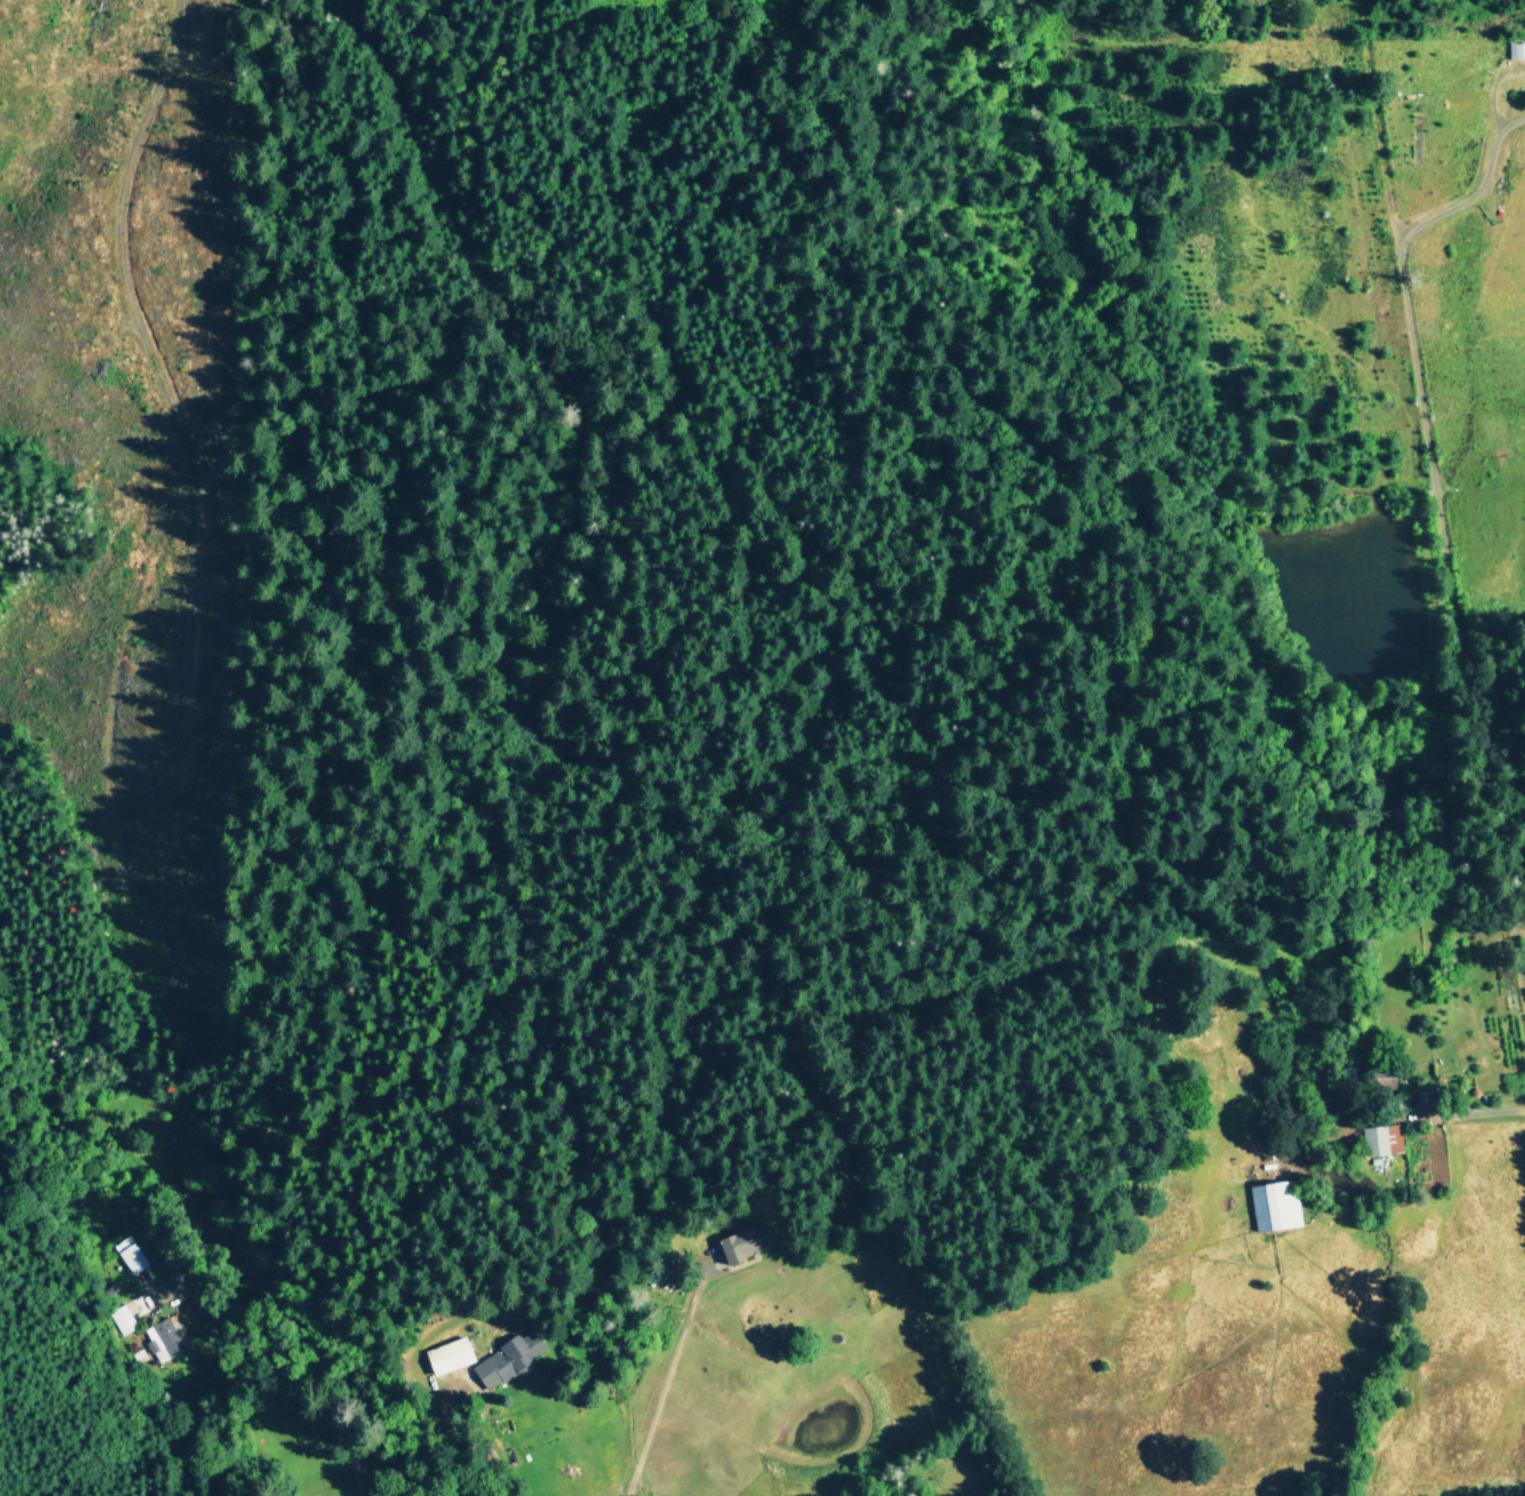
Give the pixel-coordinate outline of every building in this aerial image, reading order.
[(1402,1152),(1401,1124),(1363,1125),(1364,1154),(1402,1152)] [(1301,1226),(1295,1180),(1249,1186),(1255,1232),(1301,1226)] [(727,1266),(745,1259),(744,1256),(780,1242),(771,1218),(716,1239),(727,1266)] [(113,1243),(130,1274),(147,1265),(131,1234),(113,1243)] [(122,1334),(137,1326),(125,1303),(109,1311),(122,1334)] [(185,1348),(167,1316),(144,1329),(150,1340),(147,1342),(158,1363),(185,1348)] [(424,1349),(432,1374),(473,1362),(465,1336),(424,1349)]
